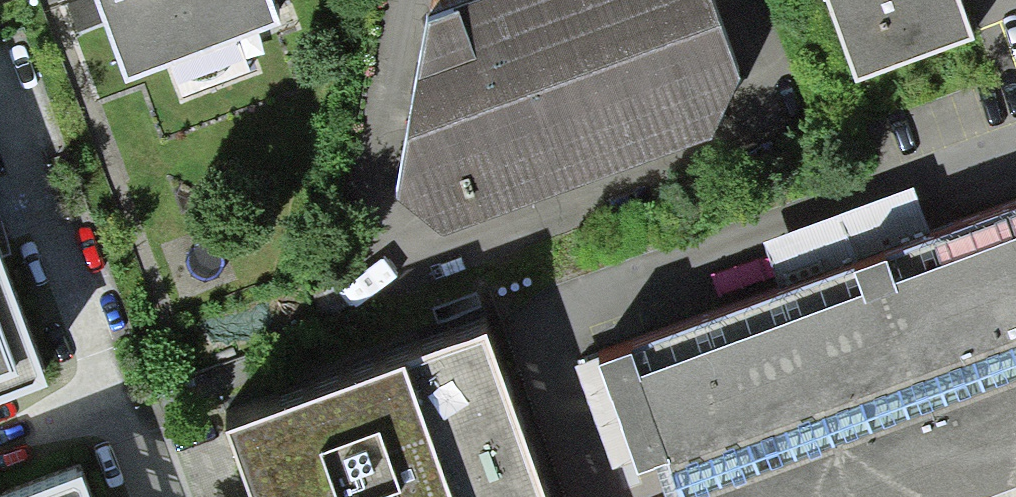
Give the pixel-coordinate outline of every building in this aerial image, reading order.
[(121,75),(274,18),(267,0),(93,0),(121,75)] [(449,225),(716,130),(742,66),(719,0),(479,0),(430,19),(405,195),(449,225)] [(978,30),(967,0),(825,0),(854,76),(978,30)] [(1015,483),(1015,238),(646,365),(692,496),(974,496),(1015,483)] [(17,366),(0,318),(0,372),(17,366)] [(247,496),(545,496),(480,321),(217,417),(247,496)] [(585,363),(621,466),(638,460),(602,357),(585,363)] [(0,491),(0,496),(63,496),(54,471),(0,491)]
